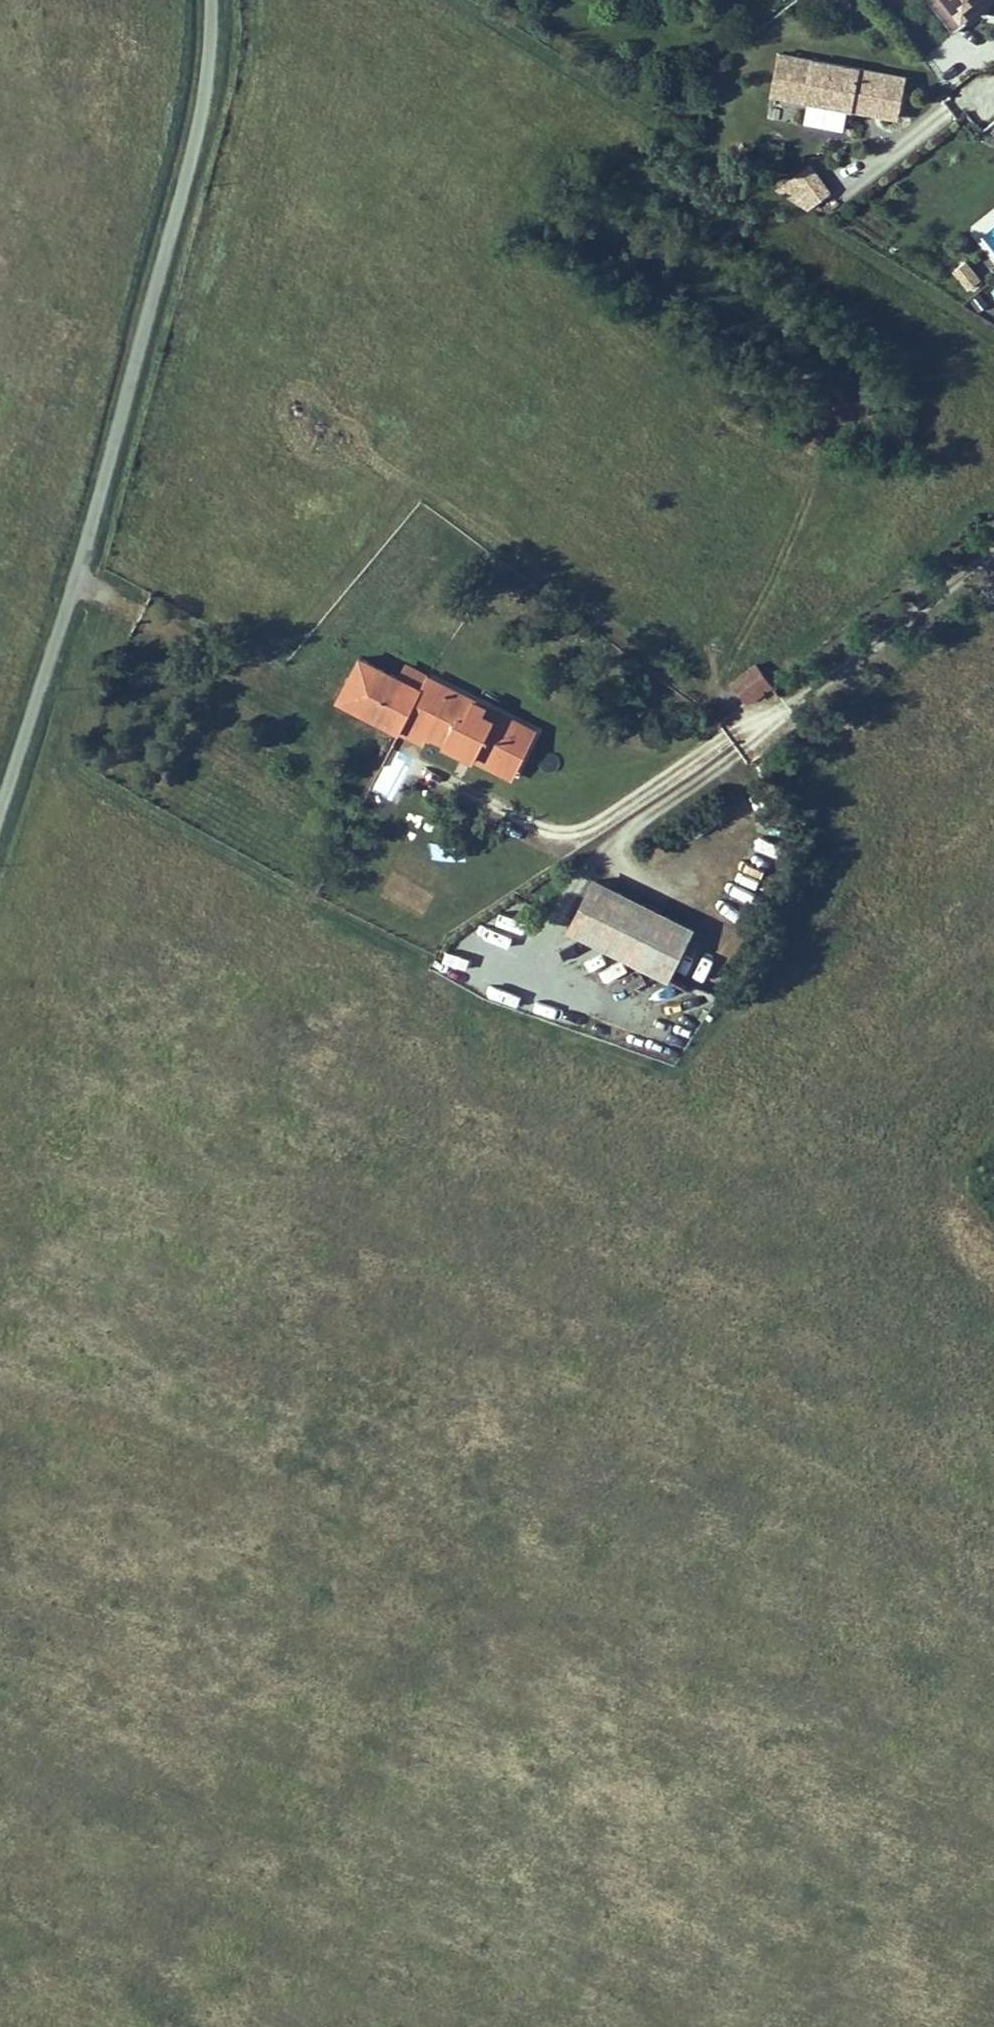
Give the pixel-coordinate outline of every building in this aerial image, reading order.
[(952,38),(993,5),(993,0),(922,0),(952,38)] [(897,115),(905,74),(784,50),(771,117),(846,131),(851,106),(897,115)] [(803,212),(833,189),(809,159),(779,183),(803,212)] [(966,258),(951,269),(969,293),(984,281),(966,258)] [(428,677),(422,688),(403,679),(362,658),(341,700),(425,743),(430,734),(465,751),(468,742),(518,767),(537,731),(428,677)] [(755,664),(732,682),(747,702),(770,684),(755,664)] [(403,679),(422,688),(428,677),(409,668),(403,679)] [(515,775),(518,767),(468,742),(465,751),(515,775)] [(666,978),(690,928),(595,880),(570,931),(666,978)]
